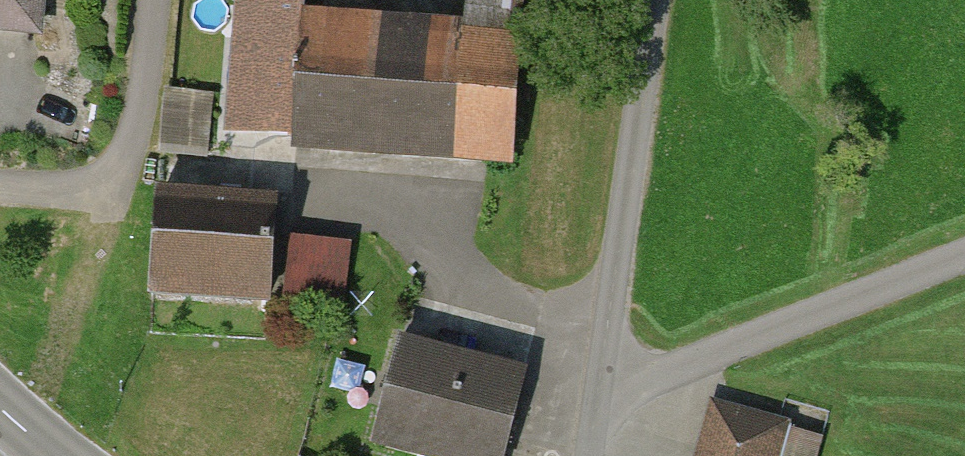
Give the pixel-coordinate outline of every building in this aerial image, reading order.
[(35,31),(37,0),(0,0),(0,28),(35,31)] [(520,163),(530,39),(312,22),(314,0),(246,0),(235,141),(520,163)] [(166,141),(209,146),(216,95),(172,90),(166,141)] [(151,200),(145,292),(272,300),(278,207),(151,200)] [(290,231),(290,291),(354,291),(354,231),(290,231)] [(369,433),(460,455),(499,455),(521,370),(394,338),(369,433)] [(791,435),(715,415),(704,455),(785,455),(791,435)] [(790,455),(823,455),(827,423),(796,418),(790,455)]
